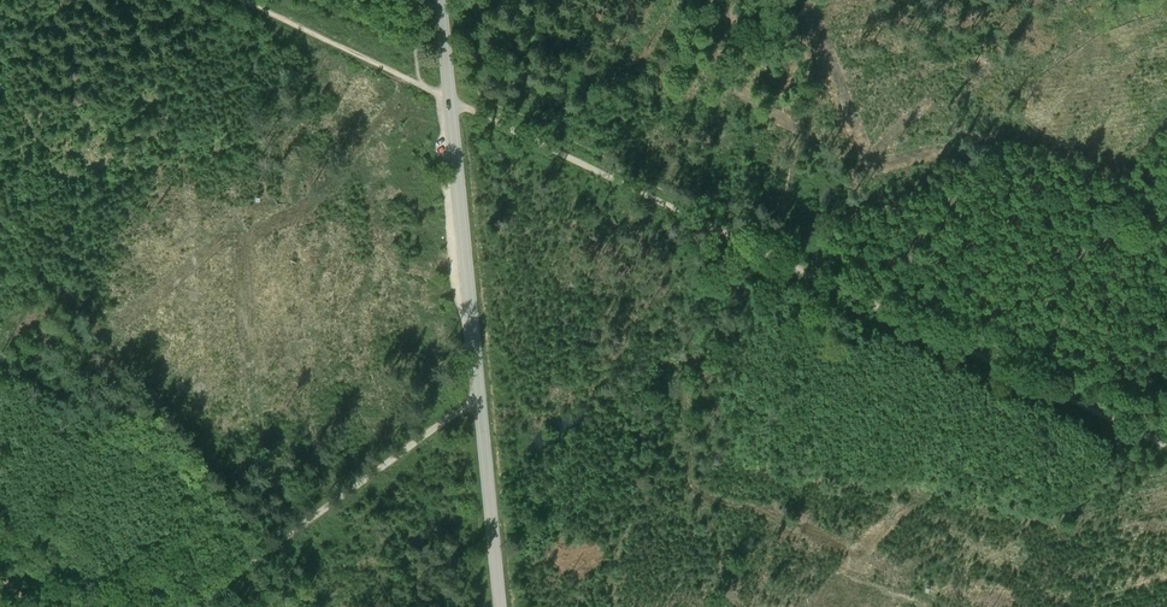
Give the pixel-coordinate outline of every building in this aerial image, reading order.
[(432,439),(425,446),(432,453),(439,446),(432,439)] [(412,457),(393,469),(397,475),(416,463),(412,457)] [(332,531),(346,521),(336,508),(323,518),(332,531)] [(321,520),(306,530),(315,543),(330,534),(321,520)] [(303,532),(294,536),(302,550),(310,545),(303,532)]
